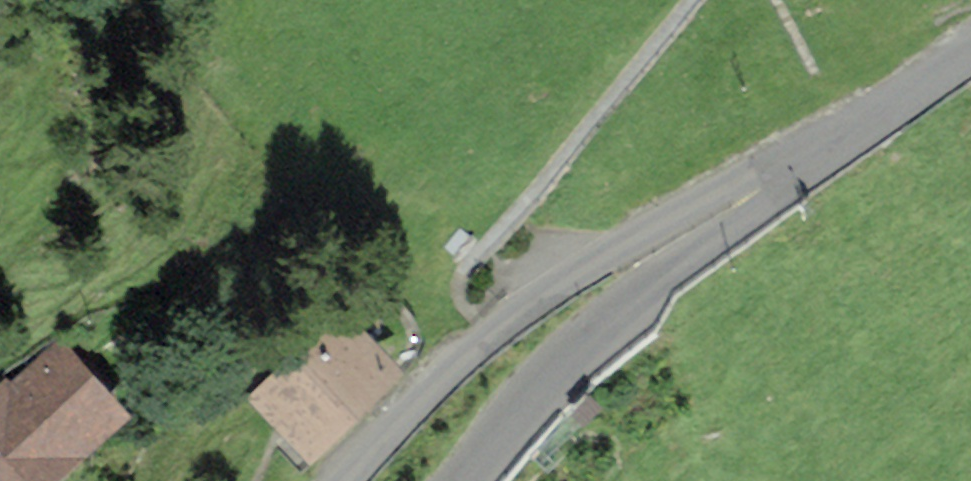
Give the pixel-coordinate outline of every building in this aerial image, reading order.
[(448,270),(456,237),(413,227),(405,259),(448,270)] [(345,313),(251,399),(312,465),(406,379),(345,313)] [(0,393),(0,480),(26,480),(117,414),(67,342),(0,393)]
